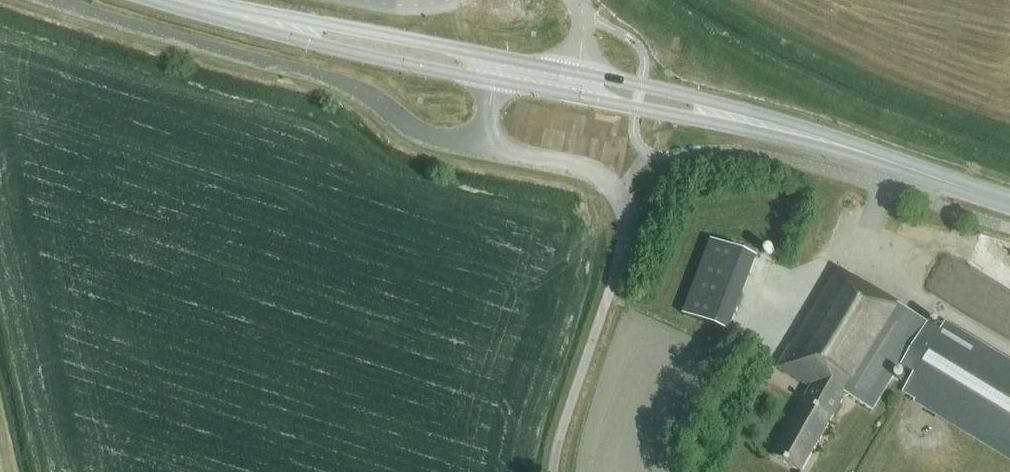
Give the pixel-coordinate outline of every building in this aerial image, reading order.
[(730,332),(758,257),(713,240),(684,315),(730,332)] [(1009,456),(1009,361),(946,322),(941,330),(928,322),(852,277),(838,269),(778,368),(812,388),(803,403),(805,404),(775,457),(801,471),(802,471),(847,396),(874,411),(901,364),(915,373),(904,391),(1009,456)]
